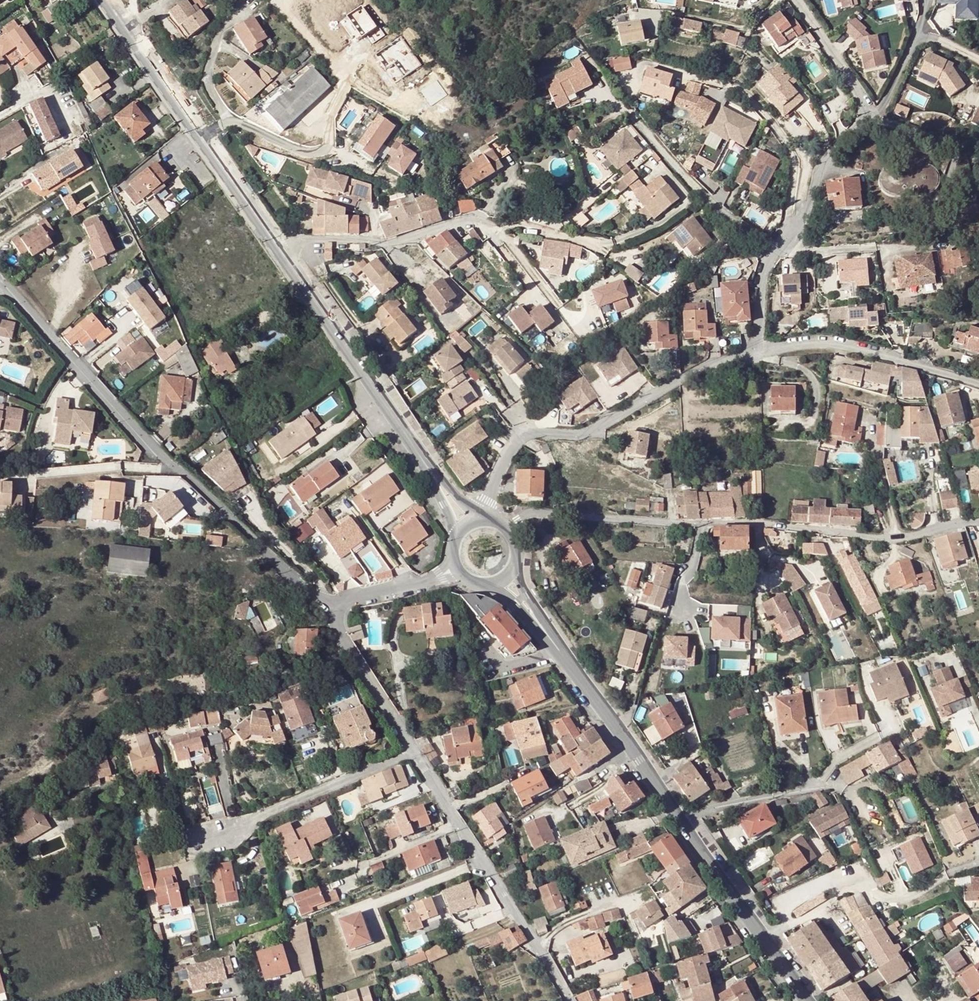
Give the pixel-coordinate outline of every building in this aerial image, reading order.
[(58,1),(47,8),(52,15),(63,7),(59,0),(58,1)] [(207,24),(194,6),(190,8),(185,0),(168,13),(179,27),(182,24),(190,35),(207,24)] [(199,8),(206,4),(203,0),(194,0),(199,8)] [(936,2),(957,4),(956,18),(976,20),(977,0),(936,0),(936,2)] [(778,48),(789,40),(787,37),(793,32),(796,36),(797,37),(803,33),(794,19),(787,24),(779,13),(762,25),(778,48)] [(864,27),(852,16),(841,27),(853,38),(855,46),(858,46),(860,53),(863,67),(884,62),(881,47),(878,48),(875,34),(869,35),(862,29),(864,27)] [(702,23),(672,18),(670,27),(678,29),(700,33),(702,23)] [(245,50),(258,43),(264,39),(252,19),(233,31),(245,50)] [(618,26),(620,37),(642,32),(640,21),(618,26)] [(187,38),(190,35),(182,24),(179,27),(187,38)] [(22,58),(26,55),(31,62),(36,69),(45,63),(19,27),(0,41),(0,54),(2,57),(9,67),(22,58)] [(711,38),(723,40),(724,30),(712,29),(711,38)] [(739,33),(725,30),(723,42),(736,45),(739,33)] [(644,41),(642,32),(620,37),(622,46),(644,41)] [(787,37),(789,40),(796,36),(793,32),(787,37)] [(245,50),(249,56),(261,48),(258,43),(245,50)] [(612,57),(614,64),(615,72),(631,68),(628,53),(612,57)] [(965,87),(951,68),(944,65),(945,62),(927,53),(919,71),(936,80),(949,98),(965,87)] [(27,65),(31,62),(26,55),(22,58),(27,65)] [(573,90),(575,94),(593,85),(579,59),(571,62),(574,68),(555,77),(557,81),(546,86),(555,104),(566,98),(564,94),(573,90)] [(27,65),(22,69),(27,76),(36,69),(31,62),(27,65)] [(228,74),(250,99),(270,81),(261,70),(254,76),(242,62),(228,74)] [(108,80),(105,76),(96,64),(78,76),(84,85),(87,83),(93,91),(88,94),(93,101),(110,88),(105,82),(108,80)] [(803,100),(791,87),(787,82),(792,77),(780,64),(769,75),(784,94),(794,107),(803,100)] [(275,72),(265,66),(261,70),(270,81),(278,74),(275,72)] [(286,94),(265,112),(282,130),(298,115),(307,124),(337,96),(312,69),(293,87),(286,80),(280,87),(286,94)] [(647,69),(641,88),(658,93),(656,97),(670,102),(674,91),(668,89),(672,77),(647,69)] [(250,99),(228,74),(222,79),(244,104),(250,99)] [(784,116),(794,107),(784,94),(769,75),(758,84),(770,97),(768,99),(784,116)] [(787,82),(791,87),(797,82),(792,77),(787,82)] [(87,83),(84,85),(83,86),(88,94),(93,91),(87,83)] [(684,94),(678,92),(674,107),(693,112),(690,117),(704,124),(714,102),(700,95),(699,96),(695,96),(698,87),(687,84),(684,94)] [(641,88),(639,92),(656,97),(658,93),(641,88)] [(566,98),(575,94),(573,90),(564,94),(566,98)] [(925,105),(927,98),(910,92),(907,100),(925,105)] [(42,98),(29,105),(48,143),(61,137),(42,98)] [(569,104),(566,98),(555,104),(557,110),(569,104)] [(132,104),(115,118),(131,139),(141,131),(148,124),(132,104)] [(701,145),(694,159),(712,168),(728,135),(743,143),(754,120),(721,104),(718,110),(701,145)] [(907,118),(910,109),(897,105),(894,114),(907,118)] [(395,126),(380,116),(359,146),(366,150),(364,154),(372,159),(395,126)] [(0,159),(7,155),(6,153),(28,140),(17,121),(0,131),(0,159)] [(627,127),(602,147),(619,168),(644,149),(627,127)] [(141,131),(131,139),(135,143),(144,135),(141,131)] [(488,145),(498,139),(496,134),(492,137),(490,141),(488,145)] [(394,142),(386,153),(393,158),(387,166),(401,176),(414,156),(394,142)] [(730,149),(721,171),(733,175),(741,153),(730,149)] [(757,154),(750,151),(743,165),(735,182),(742,186),(744,180),(764,189),(779,158),(759,149),(757,154)] [(58,180),(59,182),(83,168),(72,150),(33,174),(42,190),(58,180)] [(479,150),(470,156),(475,164),(457,177),(467,191),(494,173),(494,172),(489,165),(483,155),(480,152),(479,150)] [(489,165),(495,161),(497,160),(491,150),(483,155),(489,165)] [(489,165),(494,172),(499,169),(495,161),(489,165)] [(131,185),(124,191),(134,204),(142,199),(167,178),(155,163),(130,183),(131,185)] [(304,183),(321,190),(324,182),(315,179),(319,169),(311,165),(304,183)] [(914,167),(899,168),(887,169),(883,171),(879,174),(877,177),(876,181),(876,186),(877,189),(880,192),(882,195),(886,197),(891,197),(907,196),(925,195),(930,195),(934,193),(937,190),(939,187),(940,183),(941,179),(939,175),(937,171),(933,168),(930,167),(926,166),(914,167)] [(337,190),(336,193),(346,197),(346,196),(367,204),(367,199),(368,192),(367,188),(364,186),(363,189),(356,188),(357,183),(319,169),(315,179),(324,182),(321,190),(331,194),(333,188),(337,190)] [(623,178),(629,185),(639,177),(634,169),(623,178)] [(660,174),(646,186),(654,196),(669,184),(660,174)] [(639,177),(629,185),(635,194),(646,186),(639,177)] [(623,178),(616,184),(621,191),(629,185),(623,178)] [(859,179),(825,184),(827,197),(833,196),(835,211),(861,208),(859,193),(861,193),(859,179)] [(60,183),(59,182),(58,180),(42,190),(44,193),(60,183)] [(742,186),(762,194),(764,189),(744,180),(742,186)] [(435,192),(438,199),(453,189),(449,183),(435,192)] [(654,196),(646,186),(635,194),(646,208),(653,217),(655,220),(663,214),(660,211),(667,205),(670,208),(681,200),(669,184),(654,196)] [(415,202),(409,204),(404,205),(408,216),(416,215),(421,227),(442,220),(437,209),(435,203),(437,202),(436,200),(433,201),(428,193),(415,200),(415,202)] [(388,204),(389,209),(404,205),(409,204),(407,198),(388,204)] [(457,202),(461,214),(474,210),(476,208),(471,199),(457,202)] [(161,221),(168,216),(157,200),(139,212),(146,222),(157,215),(161,221)] [(324,216),(346,216),(345,209),(318,200),(318,218),(314,218),(314,229),(324,229),(324,216)] [(73,217),(86,208),(83,204),(71,212),(73,217)] [(408,216),(404,205),(389,209),(388,209),(394,220),(408,216)] [(660,211),(663,214),(670,208),(667,205),(660,211)] [(494,218),(510,220),(512,208),(496,206),(494,218)] [(647,222),(653,217),(646,208),(640,213),(647,222)] [(572,219),(575,222),(585,214),(582,211),(572,219)] [(585,214),(575,222),(579,227),(589,219),(585,214)] [(416,215),(408,216),(394,220),(380,226),(385,239),(421,227),(416,215)] [(347,234),(347,218),(348,216),(346,216),(324,216),(324,229),(326,229),(326,234),(347,234)] [(100,223),(97,217),(91,220),(93,226),(100,223)] [(686,247),(694,257),(714,241),(696,217),(668,238),(673,245),(677,242),(681,239),(687,247),(686,247)] [(40,226),(31,232),(43,249),(52,243),(48,237),(55,232),(46,218),(38,223),(40,226)] [(368,218),(347,218),(347,234),(360,235),(359,232),(368,232),(368,218)] [(113,252),(100,223),(93,226),(91,220),(85,223),(92,238),(95,237),(97,241),(94,243),(90,245),(96,260),(90,263),(93,271),(107,265),(103,257),(113,252)] [(475,244),(481,240),(472,229),(467,232),(469,235),(468,236),(475,244)] [(436,257),(456,242),(446,230),(433,241),(430,237),(424,241),(436,257)] [(43,249),(31,232),(21,239),(19,236),(12,241),(22,255),(29,250),(33,256),(43,249)] [(681,239),(677,242),(683,250),(686,247),(687,247),(681,239)] [(539,268),(548,270),(561,272),(562,265),(563,260),(567,261),(570,244),(546,240),(545,240),(539,268)] [(456,242),(436,257),(449,270),(466,255),(456,242)] [(951,248),(945,249),(948,261),(954,261),(955,268),(969,265),(966,249),(952,252),(951,248)] [(935,275),(931,254),(916,257),(916,255),(911,256),(907,256),(907,258),(902,259),(903,263),(906,280),(926,277),(935,275)] [(399,257),(394,263),(401,270),(406,264),(399,257)] [(363,259),(357,264),(362,270),(382,297),(397,286),(376,258),(367,265),(363,259)] [(906,280),(903,263),(902,259),(895,260),(895,262),(899,281),(906,280)] [(868,282),(867,260),(839,260),(839,282),(850,282),(850,287),(854,287),(854,282),(868,282)] [(627,263),(621,272),(635,283),(642,274),(627,263)] [(362,270),(357,264),(351,268),(356,275),(362,270)] [(808,277),(783,277),(783,297),(790,297),(790,307),(799,307),(801,307),(801,295),(808,295),(808,277)] [(928,285),(926,277),(906,280),(899,281),(901,290),(928,285)] [(424,294),(438,312),(450,302),(456,298),(442,280),(424,294)] [(619,281),(589,292),(595,307),(624,296),(619,281)] [(721,285),(724,319),(736,318),(736,323),(749,322),(747,284),(721,285)] [(141,289),(126,300),(148,331),(164,319),(141,289)] [(95,309),(103,302),(110,295),(104,290),(87,307),(90,310),(95,309)] [(395,297),(386,305),(410,341),(413,339),(411,336),(417,331),(397,307),(401,304),(395,297)] [(450,302),(438,312),(441,316),(453,307),(450,302)] [(521,306),(508,317),(521,333),(534,322),(541,331),(554,320),(541,304),(536,308),(528,315),(521,306)] [(523,304),(521,306),(528,315),(536,308),(534,305),(528,310),(523,304)] [(378,324),(384,332),(399,350),(410,341),(386,305),(370,317),(376,325),(378,324)] [(872,307),(840,309),(841,324),(841,326),(851,325),(851,322),(864,321),(864,325),(869,325),(869,327),(879,327),(878,314),(873,314),(872,307)] [(841,324),(840,309),(828,311),(829,316),(833,315),(834,324),(841,324)] [(706,311),(683,313),(685,333),(697,333),(698,339),(715,337),(714,324),(707,325),(706,311)] [(69,327),(69,328),(71,330),(67,334),(64,336),(71,345),(78,340),(84,347),(95,338),(99,342),(111,333),(108,329),(105,331),(92,314),(79,324),(77,321),(69,327)] [(0,318),(0,334),(5,335),(8,320),(0,318)] [(737,325),(736,323),(736,318),(724,319),(725,326),(737,325)] [(932,321),(911,320),(906,343),(914,344),(922,338),(932,338),(932,321)] [(661,343),(661,349),(677,348),(676,336),(668,336),(668,323),(645,324),(647,344),(654,343),(661,343)] [(527,343),(539,333),(534,327),(522,337),(527,343)] [(954,331),(950,342),(962,346),(962,349),(978,355),(978,330),(971,327),(969,334),(965,334),(954,331)] [(450,335),(456,342),(462,338),(459,334),(456,330),(450,335)] [(399,350),(384,332),(380,335),(395,353),(399,350)] [(492,356),(498,352),(500,350),(497,345),(503,339),(498,333),(483,346),(492,356)] [(128,334),(114,345),(120,353),(114,358),(121,366),(125,363),(132,371),(154,354),(141,338),(135,342),(128,334)] [(465,353),(471,349),(462,338),(456,342),(465,353)] [(512,352),(515,350),(504,339),(503,339),(497,345),(500,350),(498,352),(504,358),(499,363),(509,374),(524,362),(517,353),(515,355),(512,352)] [(214,340),(199,349),(199,350),(196,353),(199,358),(202,356),(208,365),(212,363),(217,372),(232,363),(226,354),(224,355),(214,340)] [(185,345),(165,361),(169,366),(177,360),(186,377),(198,372),(185,345)] [(447,372),(443,375),(441,376),(448,384),(463,373),(465,372),(460,365),(463,362),(458,354),(454,357),(452,354),(455,351),(452,347),(436,358),(447,372)] [(622,349),(593,369),(604,384),(618,375),(621,380),(637,369),(622,349)] [(447,372),(436,358),(433,360),(443,375),(447,372)] [(876,372),(845,364),(842,377),(866,383),(866,380),(889,386),(893,366),(878,362),(876,372)] [(213,375),(217,372),(212,363),(208,365),(213,375)] [(217,372),(221,378),(236,369),(232,363),(217,372)] [(528,364),(516,374),(526,385),(537,376),(528,364)] [(902,367),(894,365),(892,375),(892,376),(903,376),(903,368),(902,367)] [(918,371),(903,368),(903,376),(903,398),(926,398),(918,371)] [(463,373),(448,384),(452,390),(467,379),(463,373)] [(618,375),(604,384),(608,390),(621,380),(618,375)] [(597,397),(583,376),(556,394),(564,406),(557,410),(556,424),(571,425),(570,415),(567,409),(578,402),(581,407),(597,397)] [(171,400),(181,402),(189,402),(192,380),(163,377),(159,407),(170,409),(171,400)] [(468,382),(439,403),(449,418),(479,397),(468,382)] [(326,388),(330,393),(335,389),(331,384),(326,388)] [(795,388),(770,388),(770,412),(795,412),(795,388)] [(966,422),(965,420),(957,392),(933,399),(941,429),(966,422)] [(69,429),(78,430),(78,427),(88,428),(90,409),(71,407),(70,410),(65,409),(65,406),(66,396),(54,395),(51,419),(54,419),(52,432),(68,434),(69,429)] [(180,410),(181,402),(171,400),(170,409),(180,410)] [(567,409),(570,415),(581,407),(578,402),(567,409)] [(837,402),(831,436),(839,437),(844,438),(843,442),(858,445),(862,428),(858,427),(857,432),(854,431),(858,406),(837,402)] [(1,405),(1,408),(0,407),(0,425),(14,429),(18,407),(2,403),(1,405)] [(920,438),(920,408),(906,408),(906,427),(901,426),(901,438),(920,438)] [(929,408),(920,408),(920,438),(939,438),(929,408)] [(312,414),(304,418),(314,431),(320,427),(312,414)] [(303,417),(268,442),(281,460),(316,434),(314,431),(304,418),(303,417)] [(886,427),(886,423),(879,422),(878,442),(885,442),(885,437),(886,427)] [(458,450),(483,430),(478,423),(452,441),(458,450)] [(475,443),(477,445),(488,437),(483,430),(458,450),(460,454),(467,449),(475,443)] [(222,431),(211,439),(215,445),(226,437),(222,431)] [(634,453),(646,455),(649,436),(630,432),(626,454),(634,455),(634,453)] [(831,436),(827,435),(826,444),(837,446),(838,441),(839,437),(831,436)] [(475,443),(467,449),(469,451),(477,445),(475,443)] [(550,451),(547,444),(540,447),(544,454),(550,451)] [(228,449),(201,471),(223,491),(232,482),(238,488),(245,484),(228,449)] [(474,459),(469,451),(467,449),(460,454),(447,463),(464,487),(484,472),(481,469),(487,465),(482,458),(480,460),(476,462),(474,459)] [(826,451),(817,450),(815,465),(823,466),(826,451)] [(894,461),(892,461),(886,462),(887,472),(890,483),(896,482),(894,461)] [(327,462),(308,476),(303,479),(302,477),(290,486),(300,500),(317,487),(319,490),(338,476),(327,462)] [(542,472),(518,471),(517,495),(532,496),(532,499),(542,499),(542,472)] [(752,471),(753,482),(753,496),(762,496),(761,471),(752,471)] [(959,490),(968,488),(964,471),(955,473),(959,490)] [(968,473),(971,484),(978,482),(978,471),(968,473)] [(387,474),(351,500),(364,517),(400,490),(387,474)] [(663,475),(665,488),(673,488),(671,474),(663,475)] [(96,483),(95,489),(92,520),(112,522),(114,502),(115,497),(123,497),(124,485),(96,482),(96,483)] [(232,482),(223,491),(227,495),(238,488),(232,482)] [(753,496),(753,482),(744,482),(744,496),(753,496)] [(971,484),(973,494),(978,493),(978,482),(971,484)] [(11,507),(10,515),(21,515),(21,497),(17,497),(17,484),(0,484),(0,507),(11,507)] [(707,493),(709,503),(720,503),(732,503),(734,517),(745,516),(740,485),(737,485),(736,487),(730,488),(730,493),(707,493)] [(302,503),(319,490),(317,487),(300,500),(302,503)] [(943,509),(959,506),(955,491),(942,494),(943,509)] [(142,504),(141,520),(151,521),(158,515),(164,523),(183,508),(171,493),(154,507),(152,505),(142,504)] [(678,514),(687,514),(686,504),(691,503),(691,493),(678,493),(679,499),(676,499),(678,514)] [(686,504),(687,514),(687,516),(687,519),(700,519),(697,493),(691,493),(691,503),(686,504)] [(710,518),(709,503),(707,493),(697,493),(700,519),(710,518)] [(645,504),(636,503),(636,510),(663,512),(664,498),(645,497),(645,504)] [(814,500),(814,506),(814,509),(820,509),(819,524),(831,524),(832,510),(826,509),(826,501),(814,500)] [(419,501),(411,508),(418,517),(426,511),(419,501)] [(720,503),(709,503),(710,518),(722,518),(720,503)] [(722,518),(734,517),(732,503),(720,503),(722,518)] [(873,505),(866,507),(866,514),(875,513),(873,505)] [(809,508),(808,523),(819,524),(820,509),(814,509),(814,506),(808,506),(808,508),(809,508)] [(837,510),(832,510),(831,524),(842,525),(843,506),(838,506),(837,510)] [(848,510),(848,506),(843,506),(842,525),(861,526),(861,511),(848,510)] [(416,519),(418,517),(411,508),(401,515),(407,524),(395,533),(408,551),(429,536),(416,519)] [(792,523),(808,523),(809,508),(808,508),(793,508),(792,523)] [(321,509),(308,519),(314,527),(317,525),(336,553),(347,545),(350,549),(366,539),(351,517),(351,518),(348,514),(334,524),(329,517),(321,509)] [(875,513),(866,514),(867,525),(873,525),(874,533),(882,531),(877,513),(875,513)] [(925,527),(923,513),(911,514),(912,529),(925,527)] [(201,533),(201,519),(186,519),(185,533),(201,533)] [(151,521),(141,520),(139,537),(150,538),(151,521)] [(735,552),(735,528),(723,528),(721,528),(721,538),(721,552),(735,552)] [(735,552),(749,552),(749,528),(735,528),(735,552)] [(935,541),(942,567),(943,570),(958,566),(957,562),(968,559),(975,557),(967,531),(935,541)] [(222,538),(211,536),(210,546),(221,547),(222,538)] [(565,541),(553,548),(557,554),(560,553),(574,573),(592,562),(579,541),(569,547),(565,541)] [(111,542),(111,545),(143,550),(143,546),(111,542)] [(147,550),(143,550),(111,545),(109,545),(105,572),(107,572),(141,577),(144,577),(147,550)] [(347,545),(336,553),(339,557),(350,549),(347,545)] [(805,546),(805,556),(829,558),(824,547),(805,546)] [(915,551),(905,547),(902,553),(912,557),(915,551)] [(836,554),(840,561),(863,607),(878,600),(855,553),(848,557),(844,550),(836,554)] [(968,559),(969,562),(970,566),(977,563),(975,557),(968,559)] [(793,568),(777,561),(788,584),(799,579),(793,568)] [(932,581),(929,572),(914,576),(909,561),(889,568),(892,576),(887,578),(891,591),(902,587),(903,590),(925,583),(932,581)] [(657,574),(653,586),(667,590),(674,570),(660,565),(660,566),(655,565),(653,573),(657,574)] [(394,569),(376,574),(378,581),(395,577),(394,569)] [(640,573),(632,570),(628,586),(635,589),(640,573)] [(141,581),(141,577),(107,572),(106,576),(141,581)] [(799,579),(788,584),(793,594),(795,593),(803,589),(799,579)] [(925,583),(927,590),(935,589),(932,581),(925,583)] [(653,586),(647,583),(641,603),(661,609),(667,590),(653,586)] [(831,586),(822,590),(821,588),(815,591),(816,593),(815,594),(830,622),(840,617),(835,608),(840,604),(831,586)] [(950,594),(957,610),(967,606),(961,590),(950,594)] [(783,594),(761,605),(769,620),(772,619),(775,617),(778,623),(783,633),(798,626),(783,594)] [(466,595),(460,596),(499,642),(501,640),(503,643),(497,649),(505,658),(511,657),(536,651),(501,609),(502,607),(495,603),(490,599),(485,597),(479,602),(474,595),(466,595)] [(239,621),(249,617),(256,635),(264,632),(251,599),(233,606),(239,621)] [(442,604),(404,609),(407,631),(426,629),(434,628),(434,632),(452,630),(450,617),(448,617),(443,617),(442,604)] [(631,609),(629,617),(644,621),(647,611),(632,607),(631,609)] [(752,620),(713,619),(712,640),(721,641),(730,641),(751,642),(752,620)] [(358,626),(350,627),(353,641),(361,640),(358,626)] [(783,633),(777,637),(781,645),(802,635),(798,626),(783,633)] [(295,630),(295,637),(294,647),(294,654),(314,655),(316,630),(295,630)] [(452,630),(434,632),(427,633),(427,639),(453,635),(452,630)] [(638,654),(642,655),(647,637),(626,631),(617,665),(633,670),(638,654)] [(287,638),(286,646),(294,647),(295,637),(289,637),(287,638)] [(687,647),(687,640),(665,639),(665,660),(687,660),(686,666),(695,666),(696,648),(687,647)] [(730,641),(721,641),(720,648),(730,649),(730,641)] [(262,654),(241,657),(241,664),(263,660),(262,654)] [(643,655),(642,655),(638,654),(633,670),(638,671),(643,655)] [(886,699),(891,696),(906,690),(895,665),(869,676),(873,685),(880,701),(886,699)] [(947,667),(933,673),(939,687),(931,691),(937,706),(947,702),(964,694),(961,688),(957,679),(953,681),(947,667)] [(808,671),(794,674),(794,676),(797,676),(798,682),(809,680),(808,671)] [(193,674),(194,690),(206,689),(204,673),(193,674)] [(966,675),(957,679),(961,688),(970,684),(966,675)] [(534,676),(510,686),(514,696),(512,697),(517,710),(544,699),(543,696),(548,695),(540,677),(535,679),(534,676)] [(336,689),(339,701),(331,703),(333,713),(360,706),(354,684),(336,689)] [(880,701),(873,685),(870,687),(877,702),(880,701)] [(712,689),(705,690),(706,700),(714,699),(712,689)] [(279,696),(290,730),(313,722),(304,696),(300,697),(297,690),(279,696)] [(910,699),(906,690),(891,696),(894,703),(899,700),(900,703),(910,699)] [(819,694),(822,718),(838,717),(839,721),(856,719),(855,707),(845,708),(844,691),(819,694)] [(108,692),(92,698),(96,708),(112,702),(108,692)] [(776,700),(780,730),(794,728),(795,734),(807,732),(802,696),(776,700)] [(895,704),(894,703),(891,696),(886,699),(890,706),(895,704)] [(947,702),(937,706),(942,715),(951,711),(947,702)] [(669,704),(649,716),(660,735),(673,727),(676,732),(683,728),(669,704)] [(364,741),(366,742),(369,743),(371,742),(373,740),(373,737),(373,735),(371,733),(369,732),(366,727),(369,726),(361,707),(332,718),(344,747),(363,739),(364,741)] [(730,713),(732,719),(748,713),(746,707),(730,713)] [(220,722),(218,710),(203,712),(205,725),(220,722)] [(243,741),(245,739),(250,735),(273,736),(275,744),(284,741),(278,724),(274,710),(265,713),(251,712),(251,715),(243,721),(233,729),(243,741)] [(205,725),(203,712),(188,715),(190,727),(205,725)] [(484,751),(478,718),(464,720),(465,728),(451,730),(452,736),(443,737),(448,763),(458,762),(457,758),(469,756),(469,753),(468,750),(474,750),(474,752),(484,751)] [(458,720),(450,724),(451,730),(465,728),(464,720),(464,718),(458,720)] [(536,718),(504,726),(512,753),(521,751),(523,760),(529,759),(546,754),(536,718)] [(571,731),(565,720),(564,718),(554,723),(562,737),(559,739),(568,753),(577,747),(579,750),(582,755),(592,748),(601,741),(591,726),(581,732),(582,734),(580,736),(578,733),(576,729),(571,731)] [(571,731),(576,729),(569,718),(565,720),(571,731)] [(143,722),(117,729),(118,731),(137,725),(144,725),(143,722)] [(316,731),(313,722),(290,730),(294,740),(303,737),(303,739),(308,738),(307,735),(316,731)] [(157,766),(151,743),(149,743),(144,725),(137,725),(118,731),(120,740),(124,740),(133,772),(141,770),(157,766)] [(654,727),(646,732),(652,743),(660,738),(654,727)] [(663,740),(676,732),(673,727),(660,735),(663,740)] [(190,741),(173,745),(176,761),(189,758),(187,752),(202,748),(199,738),(204,737),(202,728),(188,732),(190,741)] [(170,737),(173,745),(190,741),(188,732),(170,737)] [(345,750),(366,742),(364,741),(363,739),(344,747),(345,750)] [(862,757),(869,769),(873,767),(877,775),(908,759),(903,748),(897,739),(862,757)] [(601,741),(592,748),(600,760),(609,754),(601,741)] [(203,754),(202,748),(187,752),(189,758),(203,754)] [(600,760),(592,748),(582,755),(590,767),(600,760)] [(117,760),(115,754),(111,755),(105,756),(103,749),(91,752),(93,760),(92,762),(93,765),(84,767),(89,787),(100,784),(98,779),(110,776),(110,772),(115,770),(116,770),(113,761),(117,760)] [(590,767),(582,755),(579,750),(563,758),(561,765),(565,772),(571,769),(576,777),(590,767)] [(856,761),(862,772),(869,769),(862,757),(856,761)] [(567,775),(565,772),(561,765),(558,760),(557,761),(552,763),(549,765),(558,781),(567,775)] [(673,779),(681,791),(701,778),(699,775),(689,761),(677,770),(680,775),(673,779)] [(862,772),(856,761),(840,769),(849,785),(865,777),(862,772)] [(346,773),(358,768),(356,762),(343,767),(346,773)] [(362,781),(370,803),(382,797),(382,795),(380,789),(393,784),(396,790),(408,785),(400,766),(362,781)] [(709,768),(699,775),(701,778),(707,774),(710,778),(714,775),(709,768)] [(547,790),(538,770),(511,783),(521,803),(530,798),(547,790)] [(622,773),(617,776),(625,787),(630,784),(622,773)] [(588,778),(586,780),(592,788),(598,784),(600,782),(594,774),(588,778)] [(701,778),(681,791),(690,803),(709,790),(714,797),(719,794),(715,788),(710,778),(707,774),(701,778)] [(714,775),(710,778),(715,788),(723,783),(716,774),(714,775)] [(610,796),(625,787),(617,776),(611,780),(608,787),(595,796),(598,802),(607,798),(610,796)] [(580,780),(573,784),(576,790),(580,796),(592,788),(586,780),(580,780)] [(621,812),(643,799),(632,783),(630,784),(625,787),(610,796),(621,812)] [(382,795),(396,790),(393,784),(380,789),(382,795)] [(572,793),(576,790),(573,784),(557,794),(562,802),(567,800),(565,797),(572,793)] [(828,803),(822,794),(820,791),(818,791),(810,797),(819,808),(828,803)] [(798,795),(799,802),(810,799),(809,793),(800,795),(798,795)] [(557,805),(562,802),(557,794),(552,797),(557,805)] [(798,795),(790,796),(792,803),(799,802),(798,795)] [(865,796),(857,799),(861,810),(869,806),(865,796)] [(532,803),(530,798),(521,803),(523,808),(532,803)] [(611,805),(607,798),(598,802),(589,806),(594,813),(611,805)] [(495,802),(473,816),(488,839),(492,836),(495,840),(506,833),(503,827),(496,818),(502,814),(495,802)] [(23,831),(16,835),(19,845),(41,832),(36,823),(44,818),(36,804),(15,817),(23,831)] [(764,804),(737,819),(743,830),(747,828),(753,838),(776,824),(764,804)] [(418,820),(420,827),(421,828),(430,824),(423,805),(394,816),(396,821),(402,835),(403,838),(413,834),(411,830),(409,823),(418,820)] [(812,828),(819,839),(828,833),(826,828),(837,823),(839,827),(850,822),(846,816),(841,806),(841,805),(808,823),(812,828)] [(946,820),(951,830),(946,833),(953,847),(961,843),(962,845),(978,836),(978,832),(968,810),(946,820)] [(508,824),(502,814),(496,818),(503,827),(508,824)] [(560,840),(562,839),(557,828),(550,831),(544,817),(525,826),(535,850),(560,840)] [(44,818),(36,823),(41,832),(49,827),(44,818)] [(276,829),(288,856),(296,853),(308,848),(308,847),(332,836),(324,818),(294,832),(290,823),(276,829)] [(409,823),(411,830),(420,827),(418,820),(409,823)] [(941,823),(946,833),(951,830),(946,820),(941,823)] [(396,821),(385,826),(390,840),(402,835),(396,821)] [(604,822),(600,823),(562,839),(560,840),(572,866),(615,847),(604,822)] [(749,840),(753,838),(747,828),(743,830),(749,840)] [(629,849),(615,855),(618,863),(651,850),(665,870),(683,855),(672,840),(669,836),(664,838),(661,835),(646,842),(642,833),(628,839),(632,848),(629,849)] [(793,846),(775,859),(788,878),(812,861),(816,858),(801,836),(791,843),(793,846)] [(865,852),(857,836),(849,840),(857,856),(865,852)] [(911,875),(934,866),(922,836),(899,846),(911,875)] [(410,871),(440,859),(433,840),(402,853),(410,871)] [(313,859),(310,852),(308,848),(296,853),(288,856),(290,860),(298,857),(302,864),(313,859)] [(818,861),(823,872),(836,866),(831,854),(818,861)] [(396,855),(384,860),(386,864),(398,859),(396,855)] [(689,864),(683,855),(674,863),(665,870),(670,877),(687,865),(689,864)] [(381,861),(377,863),(370,866),(372,872),(374,871),(384,867),(381,861)] [(232,884),(235,883),(231,863),(211,867),(219,905),(238,901),(236,891),(234,891),(232,884)] [(504,870),(507,876),(517,871),(514,865),(504,870)] [(663,882),(669,893),(685,883),(695,877),(687,865),(670,877),(663,882)] [(173,868),(151,873),(140,876),(144,891),(154,889),(158,906),(169,903),(171,909),(182,907),(177,884),(173,885),(172,878),(175,877),(173,868)] [(887,872),(885,873),(888,879),(880,883),(881,886),(892,881),(887,872)] [(885,873),(877,876),(880,883),(888,879),(885,873)] [(976,901),(978,901),(978,878),(974,878),(974,875),(969,876),(957,879),(958,887),(963,887),(964,902),(976,901)] [(695,877),(685,883),(695,897),(705,890),(695,877)] [(469,882),(444,892),(452,914),(477,905),(478,908),(486,904),(478,889),(473,891),(469,882)] [(555,883),(540,889),(548,911),(568,903),(564,894),(560,895),(555,883)] [(695,897),(685,883),(669,893),(659,901),(669,915),(695,897)] [(318,886),(293,896),(300,915),(312,910),(311,908),(314,906),(325,902),(318,886)] [(861,892),(839,902),(854,926),(862,940),(883,930),(874,915),(869,906),(861,892)] [(822,895),(812,900),(816,906),(825,900),(822,895)] [(404,917),(410,932),(423,928),(423,926),(421,922),(437,915),(431,898),(414,904),(417,912),(404,917)] [(795,910),(792,912),(797,919),(816,906),(812,900),(810,900),(795,910)] [(580,910),(587,907),(584,901),(578,904),(580,910)] [(636,912),(636,913),(639,916),(646,927),(657,920),(662,916),(653,901),(636,912)] [(574,912),(580,910),(578,904),(577,904),(572,906),(574,912)] [(617,910),(604,914),(606,922),(620,918),(617,910)] [(360,913),(339,920),(350,951),(361,947),(361,946),(359,943),(370,939),(360,913)] [(423,926),(439,920),(437,915),(421,922),(423,926)] [(601,915),(587,919),(590,927),(591,931),(605,927),(601,915)] [(953,921),(958,929),(967,924),(962,915),(953,921)] [(690,937),(680,921),(677,923),(673,917),(663,923),(675,942),(690,937)] [(537,928),(544,926),(548,924),(545,918),(535,921),(537,928)] [(583,929),(590,927),(587,919),(580,921),(583,929)] [(692,920),(685,923),(689,934),(696,932),(692,920)] [(796,953),(827,933),(824,929),(818,933),(813,924),(810,920),(800,925),(803,930),(794,935),(791,930),(784,935),(796,953)] [(581,930),(583,929),(580,921),(575,923),(577,929),(580,928),(581,930)] [(818,921),(813,924),(818,933),(824,929),(818,921)] [(953,921),(944,926),(949,934),(958,929),(953,921)] [(307,922),(295,927),(305,978),(317,974),(313,958),(308,931),(307,922)] [(724,937),(735,934),(731,922),(720,925),(724,937)] [(510,951),(527,941),(518,926),(499,933),(503,939),(510,951)] [(544,926),(537,928),(539,934),(546,932),(544,926)] [(940,928),(932,933),(937,941),(945,936),(940,928)] [(707,954),(741,943),(735,934),(722,939),(719,929),(698,936),(705,954),(707,954)] [(883,930),(862,940),(872,958),(877,965),(879,969),(899,957),(897,955),(892,946),(883,930)] [(796,953),(807,969),(833,952),(832,951),(838,947),(839,947),(829,932),(827,933),(796,953)] [(461,950),(468,947),(467,945),(470,944),(470,942),(481,938),(479,933),(458,941),(461,950)] [(499,933),(488,937),(491,944),(503,939),(499,933)] [(582,937),(566,943),(576,966),(591,960),(590,958),(603,953),(600,948),(608,945),(604,933),(584,941),(582,937)] [(443,943),(424,951),(427,958),(429,963),(448,955),(443,943)] [(612,954),(608,945),(600,948),(603,953),(590,958),(591,960),(592,963),(612,954)] [(897,945),(892,946),(897,955),(900,950),(897,945)] [(256,953),(263,977),(278,973),(279,976),(290,972),(282,946),(256,953)] [(840,963),(851,956),(845,947),(840,949),(841,950),(834,955),(833,952),(807,969),(823,991),(849,975),(840,963)] [(394,970),(427,958),(424,951),(398,961),(392,963),(394,970)] [(959,952),(947,960),(954,972),(967,964),(959,952)] [(705,954),(697,957),(677,963),(680,977),(682,981),(687,979),(690,989),(690,990),(711,985),(705,964),(710,963),(707,954),(705,954)] [(344,955),(321,963),(324,972),(347,965),(344,955)] [(859,968),(851,956),(840,963),(849,975),(859,968)] [(888,985),(906,974),(909,972),(900,956),(899,957),(879,969),(876,971),(884,981),(888,985)] [(187,970),(191,987),(206,983),(227,978),(226,974),(233,972),(230,957),(187,967),(187,970)] [(976,994),(978,992),(978,963),(974,966),(961,975),(974,996),(976,994)] [(186,964),(173,967),(175,973),(187,970),(187,967),(186,964)] [(654,981),(662,980),(661,970),(653,971),(654,981)] [(862,980),(869,989),(884,981),(876,971),(862,980)] [(654,993),(646,972),(633,976),(633,978),(628,980),(633,999),(654,993)] [(916,982),(909,972),(906,974),(912,984),(916,982)] [(957,978),(969,998),(972,997),(974,996),(961,975),(957,978)] [(742,980),(744,983),(752,999),(755,997),(745,979),(742,980)] [(861,994),(869,989),(862,980),(829,1000),(830,1000),(866,1000),(861,994)] [(721,1000),(744,1000),(752,999),(744,983),(720,996),(721,1000)] [(940,989),(936,983),(930,987),(933,994),(941,989),(940,989)] [(690,989),(684,990),(683,985),(678,986),(682,1000),(714,1000),(715,1000),(712,989),(711,985),(690,990),(690,989)] [(922,985),(915,989),(920,997),(927,993),(922,985)] [(336,997),(337,1000),(372,1000),(368,987),(336,997)] [(580,1000),(596,1000),(593,990),(577,995),(580,1000)]
